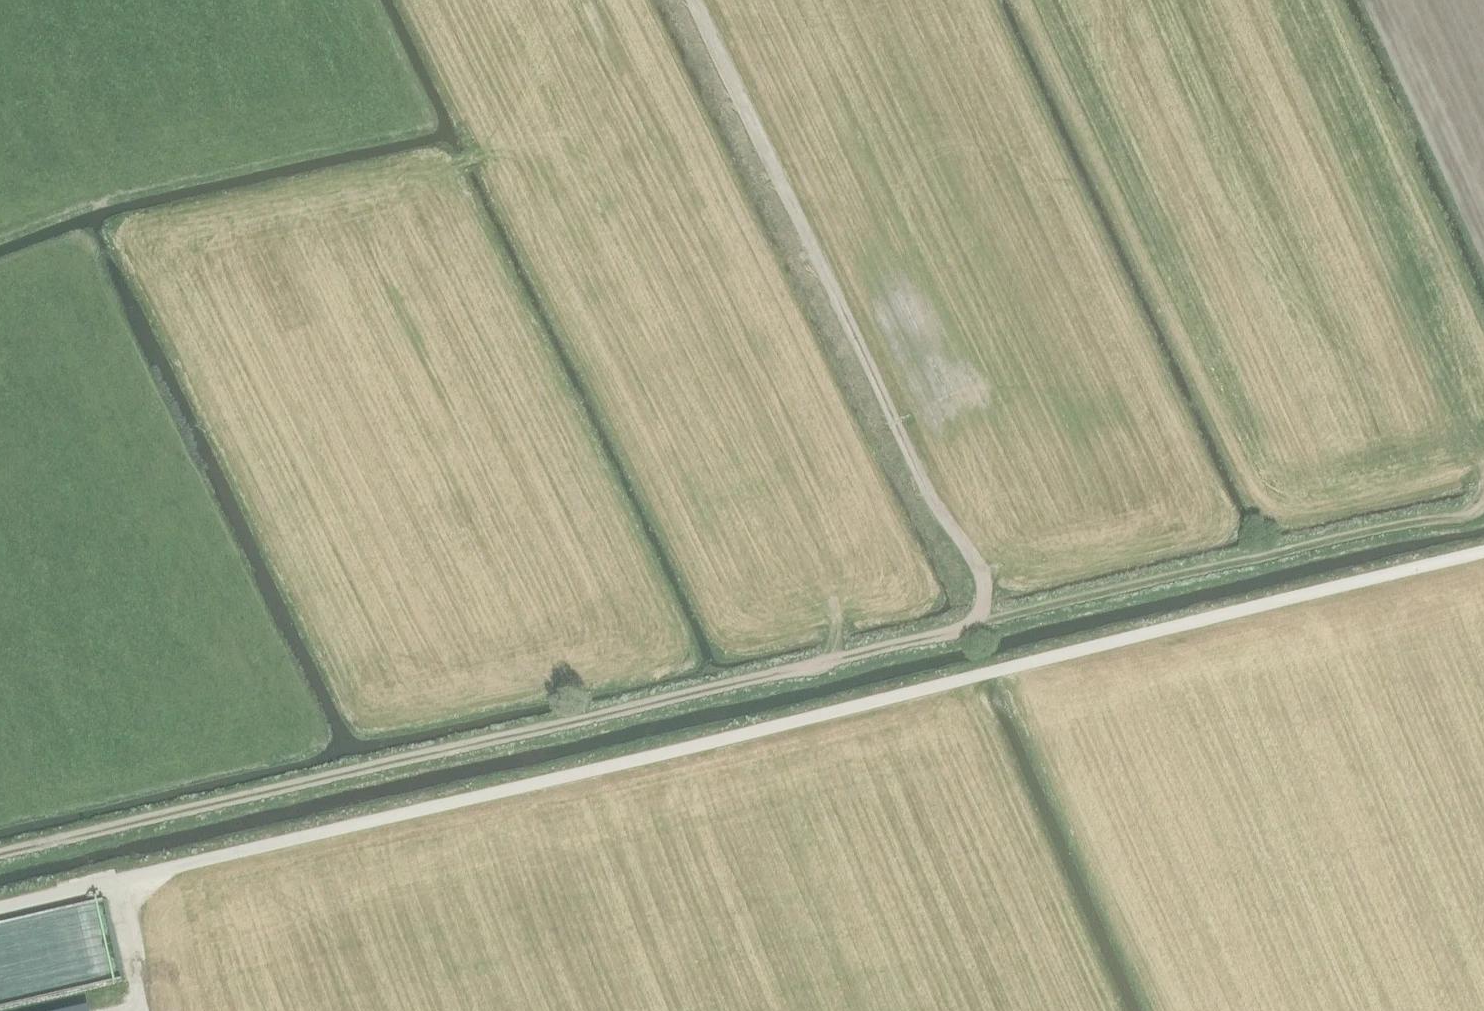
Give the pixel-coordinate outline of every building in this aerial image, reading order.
[(2,948),(6,947),(11,968),(12,968),(16,988),(28,989),(30,999),(18,1002),(18,1004),(118,982),(95,978),(126,971),(111,900),(0,924),(0,948),(2,948)]
